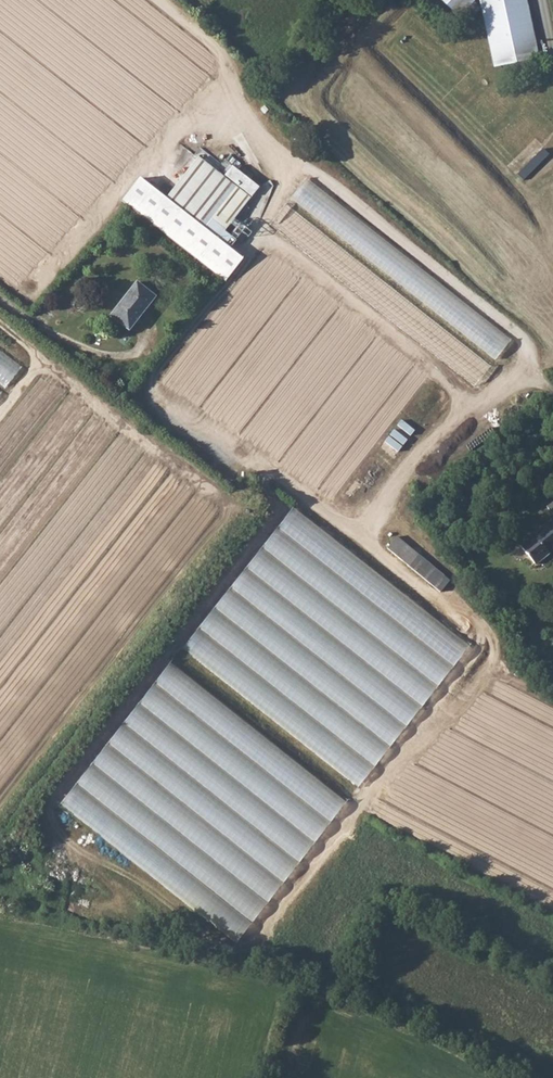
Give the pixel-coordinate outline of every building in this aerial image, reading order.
[(460,16),(476,0),(444,0),(460,16)] [(492,55),(505,64),(540,57),(527,0),(480,0),(492,55)] [(200,157),(168,198),(195,219),(207,229),(214,219),(229,230),(254,199),(200,157)] [(137,282),(111,315),(130,330),(156,296),(148,289),(137,282)] [(403,445),(408,439),(395,429),(390,435),(403,445)] [(388,436),(373,459),(387,468),(403,446),(388,436)] [(548,511),(552,517),(519,544),(536,565),(549,554),(548,552),(552,548),(552,506),(548,511)] [(259,507),(253,514),(258,518),(264,510),(259,507)] [(302,544),(276,526),(186,655),(368,783),(469,640),(312,530),(302,544)] [(396,536),(387,547),(440,592),(450,581),(396,536)] [(162,674),(63,809),(243,941),(346,800),(311,775),(307,780),(162,674)]
